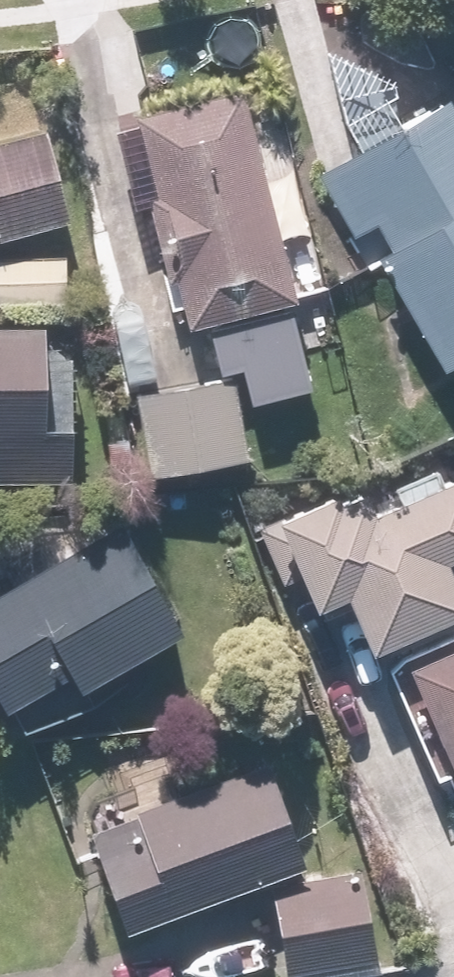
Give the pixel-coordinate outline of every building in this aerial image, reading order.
[(234,93),(125,121),(179,331),(288,303),(234,93)] [(312,179),(437,376),(453,366),(453,133),(434,101),(312,179)] [(40,136),(0,147),(0,242),(65,224),(40,136)] [(0,264),(0,320),(62,320),(62,264),(0,264)] [(297,358),(290,321),(195,340),(202,377),(297,358)] [(0,331),(0,489),(69,490),(69,433),(35,433),(36,332),(0,331)] [(229,388),(132,397),(140,479),(237,469),(229,388)] [(453,556),(453,496),(448,482),(361,520),(352,499),(327,509),(323,498),(257,527),(283,586),(293,582),(306,613),(335,601),(359,657),(453,616),(431,566),(453,556)] [(0,595),(0,709),(60,675),(74,700),(181,641),(118,529),(0,595)] [(393,672),(453,810),(453,645),(393,672)] [(260,768),(75,839),(115,943),(300,872),(260,768)] [(353,873),(261,896),(281,976),(329,976),(376,965),(353,873)]
